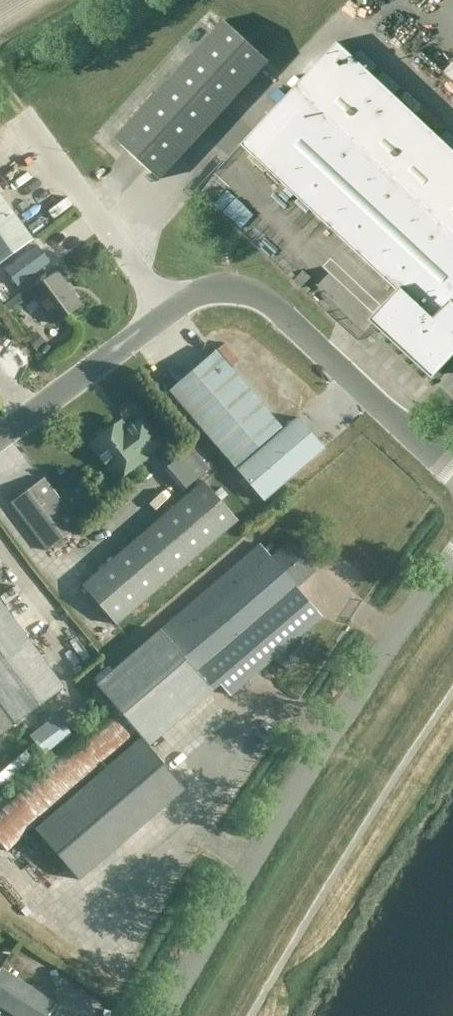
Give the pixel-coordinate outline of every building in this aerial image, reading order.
[(157,180),(266,61),(222,20),(112,139),(157,180)] [(306,72),(452,209),(452,152),(334,41),(306,72)] [(442,71),(452,81),(452,65),(450,62),(442,71)] [(306,72),(238,144),(396,291),(369,321),(432,379),(452,357),(452,304),(451,301),(452,299),(452,209),(306,72)] [(30,238),(0,197),(0,260),(30,238)] [(52,323),(79,304),(55,271),(28,291),(52,323)] [(299,288),(309,278),(302,271),(292,281),(299,288)] [(241,357),(250,351),(238,334),(229,340),(241,357)] [(233,466),(279,427),(214,350),(167,390),(233,466)] [(296,416),(235,469),(261,499),(322,447),(296,416)] [(96,438),(89,443),(121,479),(145,458),(142,455),(158,442),(140,418),(124,430),(117,422),(111,426),(107,426),(96,433),(96,438)] [(0,449),(0,486),(3,484),(6,490),(34,475),(15,441),(0,449)] [(162,467),(183,484),(201,462),(180,445),(162,467)] [(78,525),(42,477),(9,502),(45,550),(78,525)] [(202,480),(81,584),(114,623),(236,519),(202,480)] [(142,507),(126,518),(131,525),(147,514),(142,507)] [(109,702),(108,703),(95,687),(88,693),(101,709),(0,797),(0,845),(5,850),(138,735),(140,738),(34,828),(77,879),(183,787),(147,745),(218,683),(228,694),(271,657),(289,669),(310,637),(301,631),(319,615),(293,585),(312,569),(288,542),(270,557),(258,543),(94,684),(109,702)] [(14,723),(62,687),(0,603),(0,705),(14,723)] [(14,723),(0,705),(0,733),(14,723)] [(15,1015),(45,1015),(54,1002),(0,967),(0,1006),(15,1015)]
